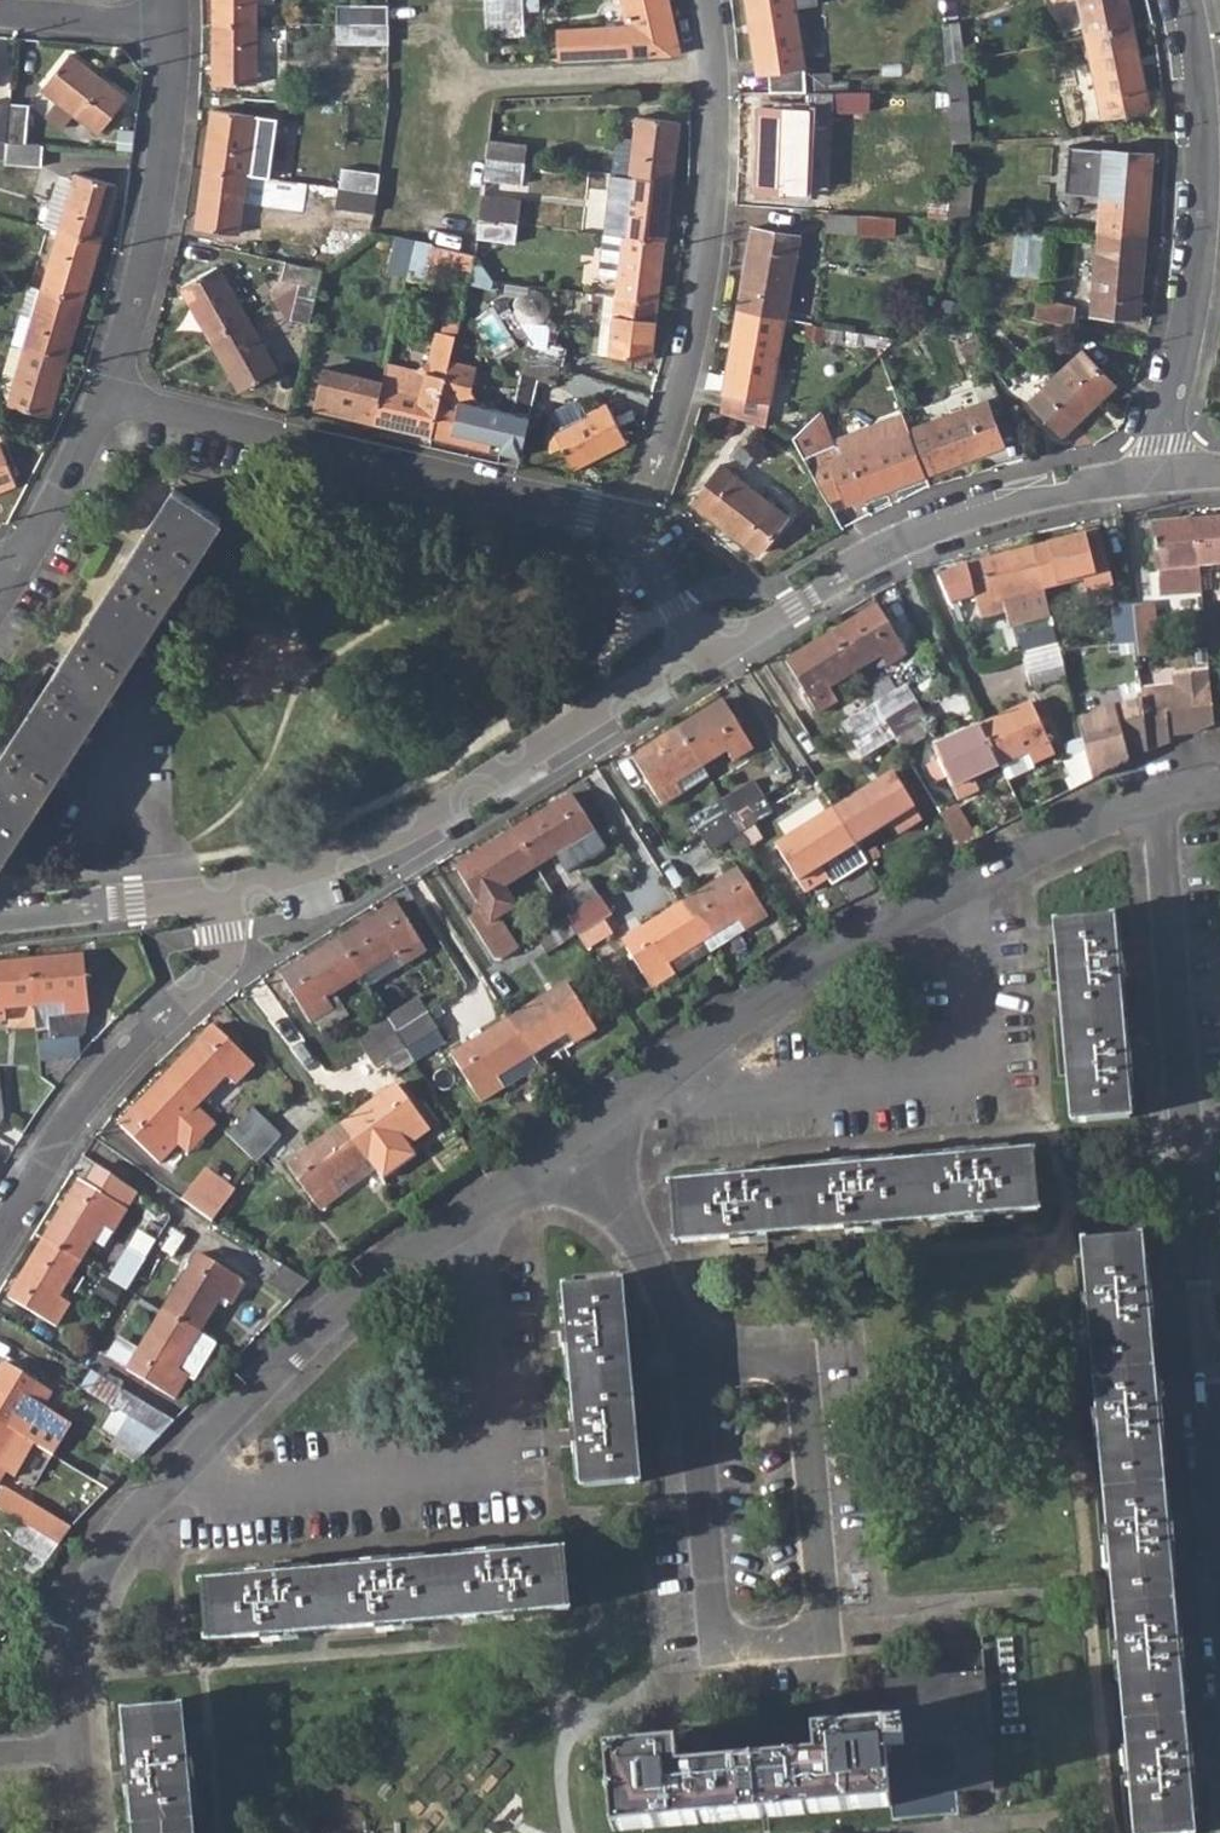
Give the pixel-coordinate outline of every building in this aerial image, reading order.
[(215,23),(255,22),(255,0),(215,0),(215,23)] [(487,37),(523,36),(521,0),(485,0),(487,37)] [(558,59),(676,53),(675,34),(668,0),(624,0),(630,28),(557,31),(558,59)] [(757,73),(805,66),(795,0),(746,0),(757,73)] [(1083,35),(1132,25),(1127,0),(1077,0),(1083,35)] [(352,3),(352,23),(387,23),(387,3),(352,3)] [(944,18),(948,64),(962,60),(960,18),(944,18)] [(261,66),(281,68),(286,23),(266,21),(261,66)] [(215,23),(215,85),(255,85),(255,22),(215,23)] [(339,23),(340,42),(388,42),(387,23),(352,23),(339,23)] [(1083,35),(1099,115),(1149,105),(1132,25),(1083,35)] [(75,114),(98,133),(125,100),(69,55),(43,88),(58,101),(75,114)] [(832,110),(870,110),(870,90),(832,90),(832,110)] [(75,114),(58,101),(47,115),(63,128),(75,114)] [(6,141),(9,103),(0,103),(0,140),(6,141)] [(6,141),(44,144),(45,128),(28,126),(30,106),(9,103),(6,141)] [(756,191),(803,193),(806,109),(759,108),(756,191)] [(205,169),(245,174),(253,115),(214,109),(205,169)] [(630,176),(672,181),(679,120),(637,117),(630,176)] [(486,160),(523,164),(526,145),(489,140),(486,160)] [(4,164),(42,167),(44,144),(6,141),(4,164)] [(1097,231),(1145,235),(1153,152),(1087,147),(1085,164),(1102,166),(1097,231)] [(484,180),(521,184),(523,164),(486,160),(484,180)] [(340,186),(376,191),(379,173),(343,168),(340,186)] [(196,230),(235,236),(245,174),(205,169),(196,230)] [(59,232),(99,243),(117,187),(78,175),(59,232)] [(622,238),(665,242),(672,181),(630,176),(622,238)] [(338,207),(373,212),(376,191),(340,186),(338,207)] [(307,223),(268,219),(267,236),(331,242),(335,200),(309,198),(307,223)] [(946,226),(956,227),(956,217),(947,216),(946,226)] [(477,239),(515,245),(517,227),(479,222),(477,239)] [(738,307),(785,315),(798,235),(752,227),(738,307)] [(1089,313),(1137,317),(1145,235),(1097,231),(1089,313)] [(43,289),(82,301),(99,243),(59,232),(43,289)] [(387,272),(406,276),(414,240),(395,236),(387,272)] [(618,277),(622,238),(603,236),(599,275),(618,277)] [(616,296),(658,301),(665,242),(622,238),(618,277),(616,296)] [(406,276),(425,281),(429,260),(470,269),(474,254),(414,240),(406,276)] [(299,283),(319,286),(322,269),(286,260),(282,279),(299,283)] [(183,287),(210,336),(245,315),(217,267),(183,287)] [(292,318),(311,322),(319,286),(299,283),(292,318)] [(11,344),(25,349),(43,289),(29,285),(11,344)] [(82,301),(43,289),(25,349),(64,360),(82,301)] [(609,354),(650,359),(658,301),(616,296),(609,354)] [(1035,315),(1071,323),(1071,315),(1072,306),(1038,299),(1035,315)] [(724,391),(770,399),(785,315),(738,307),(724,391)] [(210,336),(241,391),(276,371),(245,315),(210,336)] [(456,333),(459,322),(446,319),(444,330),(456,333)] [(435,434),(443,393),(447,374),(450,360),(456,333),(444,330),(438,329),(432,358),(418,369),(388,363),(384,379),(375,421),(435,434)] [(845,345),(858,348),(860,336),(848,333),(845,345)] [(527,357),(565,366),(570,349),(532,340),(527,357)] [(1030,398),(1061,432),(1115,382),(1082,348),(1030,398)] [(9,404),(48,416),(64,360),(25,349),(9,404)] [(523,375),(543,380),(561,385),(565,366),(527,357),(523,375)] [(443,393),(435,434),(493,448),(502,407),(480,402),(474,387),(478,366),(450,360),(447,374),(443,393)] [(375,421),(384,379),(327,367),(317,408),(375,421)] [(543,380),(523,375),(515,411),(534,415),(543,380)] [(770,399),(724,391),(720,411),(765,425),(770,399)] [(908,426),(925,473),(1003,442),(987,397),(908,426)] [(554,428),(572,467),(626,440),(608,403),(554,428)] [(846,502),(925,473),(908,426),(869,441),(865,431),(836,442),(834,435),(830,437),(832,441),(824,445),(818,426),(826,424),(821,409),(794,435),(826,498),(842,492),(846,502)] [(869,441),(908,426),(903,411),(834,435),(836,442),(865,431),(869,441)] [(830,437),(826,424),(818,426),(824,445),(832,441),(830,437)] [(15,482),(0,445),(0,488),(15,482)] [(691,501),(757,552),(786,515),(721,464),(691,501)] [(221,519),(174,489),(0,758),(0,858),(221,519)] [(1199,567),(1219,565),(1219,519),(1195,521),(1199,567)] [(1154,525),(1159,571),(1199,567),(1195,521),(1154,525)] [(1084,577),(1087,590),(1114,584),(1102,530),(1034,547),(1044,588),(1084,577)] [(968,564),(980,616),(1006,610),(1003,598),(1044,588),(1034,547),(968,564)] [(1136,642),(1139,657),(1159,654),(1154,603),(1133,605),(1136,642)] [(832,632),(854,670),(880,654),(887,664),(907,653),(878,604),(832,632)] [(1118,644),(1136,642),(1133,605),(1114,607),(1118,644)] [(1019,634),(1022,653),(1058,644),(1052,625),(1019,634)] [(786,660),(814,708),(835,696),(829,685),(854,670),(832,632),(786,660)] [(1022,653),(1031,685),(1066,676),(1058,644),(1022,653)] [(1173,685),(1142,688),(1148,750),(1169,742),(1169,736),(1192,733),(1213,724),(1208,672),(1172,676),(1173,685)] [(874,704),(884,719),(915,701),(907,684),(874,704)] [(678,728),(701,764),(725,749),(732,759),(753,746),(724,698),(678,728)] [(884,719),(894,736),(925,717),(915,701),(884,719)] [(983,724),(1001,765),(1027,753),(1032,763),(1054,753),(1031,701),(983,724)] [(843,722),(852,739),(884,719),(874,704),(843,722)] [(852,739),(861,755),(894,736),(884,719),(852,739)] [(932,748),(957,798),(978,789),(974,778),(1001,765),(983,724),(932,748)] [(633,754),(662,802),(682,790),(676,779),(701,764),(678,728),(633,754)] [(1001,765),(1008,779),(1034,767),(1032,763),(1027,753),(1001,765)] [(833,809),(855,845),(891,822),(898,834),(922,819),(892,773),(833,809)] [(721,798),(731,814),(762,796),(752,779),(721,798)] [(514,830),(536,865),(571,842),(578,853),(600,839),(573,793),(514,830)] [(731,814),(741,828),(771,810),(762,796),(731,814)] [(691,818),(700,834),(731,814),(721,798),(691,818)] [(776,843),(806,891),(827,877),(820,866),(855,845),(833,809),(776,843)] [(700,834),(710,848),(741,828),(731,814),(700,834)] [(459,864),(486,906),(488,910),(492,908),(510,897),(503,885),(536,865),(514,830),(459,864)] [(680,902),(702,939),(737,917),(744,928),(768,914),(739,866),(680,902)] [(557,899),(568,917),(600,897),(590,879),(557,899)] [(568,917),(578,932),(610,911),(600,897),(568,917)] [(339,940),(361,975),(396,952),(403,964),(427,949),(398,902),(339,940)] [(623,938),(652,986),(673,972),(677,979),(712,957),(702,939),(680,902),(623,938)] [(468,918),(477,931),(499,919),(492,908),(488,910),(486,906),(468,918)] [(537,936),(546,951),(578,932),(568,917),(537,936)] [(517,948),(499,919),(477,931),(493,957),(501,958),(517,948)] [(1113,921),(1055,924),(1072,1117),(1130,1113),(1113,921)] [(282,976),(312,1022),(334,1008),(327,996),(361,975),(339,940),(282,976)] [(48,1020),(50,1039),(79,1037),(88,1029),(90,1009),(84,955),(31,960),(35,1003),(36,1020),(48,1020)] [(35,1003),(31,960),(0,963),(0,1018),(9,1018),(8,1005),(35,1003)] [(509,1018),(531,1053),(565,1032),(573,1043),(595,1028),(565,982),(509,1018)] [(387,1016),(397,1031),(427,1012),(417,995),(387,1016)] [(397,1031),(406,1047),(437,1026),(427,1012),(397,1031)] [(357,1034),(367,1050),(397,1031),(387,1016),(357,1034)] [(452,1053),(481,1101),(538,1065),(531,1053),(509,1018),(452,1053)] [(168,1075),(198,1104),(227,1074),(235,1083),(254,1063),(215,1026),(168,1075)] [(367,1050),(376,1065),(406,1047),(397,1031),(367,1050)] [(121,1124),(160,1161),(179,1142),(170,1134),(198,1104),(168,1075),(121,1124)] [(551,1086),(561,1101),(574,1092),(565,1077),(551,1086)] [(342,1125),(366,1159),(401,1133),(409,1144),(430,1128),(398,1083),(342,1125)] [(229,1133),(243,1146),(268,1121),(253,1106),(229,1133)] [(243,1146),(258,1159),(282,1134),(268,1121),(243,1146)] [(288,1163),(322,1208),(344,1192),(335,1181),(366,1159),(342,1125),(288,1163)] [(1040,1211),(1034,1155),(671,1187),(678,1242),(1040,1211)] [(46,1238),(82,1260),(103,1225),(113,1232),(128,1209),(81,1181),(46,1238)] [(182,1199),(212,1221),(224,1205),(193,1183),(182,1199)] [(221,1226),(204,1255),(245,1280),(263,1252),(221,1226)] [(11,1296),(57,1325),(71,1302),(59,1295),(82,1260),(46,1238),(11,1296)] [(1135,1832),(1194,1832),(1142,1238),(1085,1244),(1135,1832)] [(110,1278),(128,1288),(147,1256),(130,1246),(110,1278)] [(163,1310),(198,1331),(220,1295),(231,1302),(245,1280),(204,1255),(198,1251),(163,1310)] [(265,1281),(294,1298),(310,1281),(282,1264),(265,1281)] [(624,1285),(568,1290),(585,1487),(642,1482),(624,1285)] [(128,1367),(174,1395),(189,1373),(194,1377),(216,1342),(198,1331),(163,1310),(128,1367)] [(16,1431),(32,1406),(41,1412),(54,1391),(6,1362),(0,1372),(0,1421),(16,1431)] [(128,1415),(162,1435),(175,1421),(122,1389),(112,1405),(128,1415)] [(116,1433),(145,1452),(162,1435),(128,1415),(116,1433)] [(11,1463),(0,1456),(16,1431),(0,1421),(0,1480),(11,1463)] [(60,1543),(72,1527),(7,1488),(0,1500),(0,1506),(25,1521),(60,1543)] [(27,1567),(37,1575),(60,1543),(25,1521),(13,1539),(36,1552),(27,1567)] [(571,1608),(566,1552),(203,1586),(208,1641),(571,1608)] [(892,1821),(958,1815),(956,1789),(995,1785),(985,1673),(880,1682),(884,1725),(812,1731),(814,1757),(680,1769),(679,1745),(607,1751),(614,1832),(891,1807),(892,1821)] [(125,1715),(135,1832),(193,1832),(182,1709),(125,1715)]
